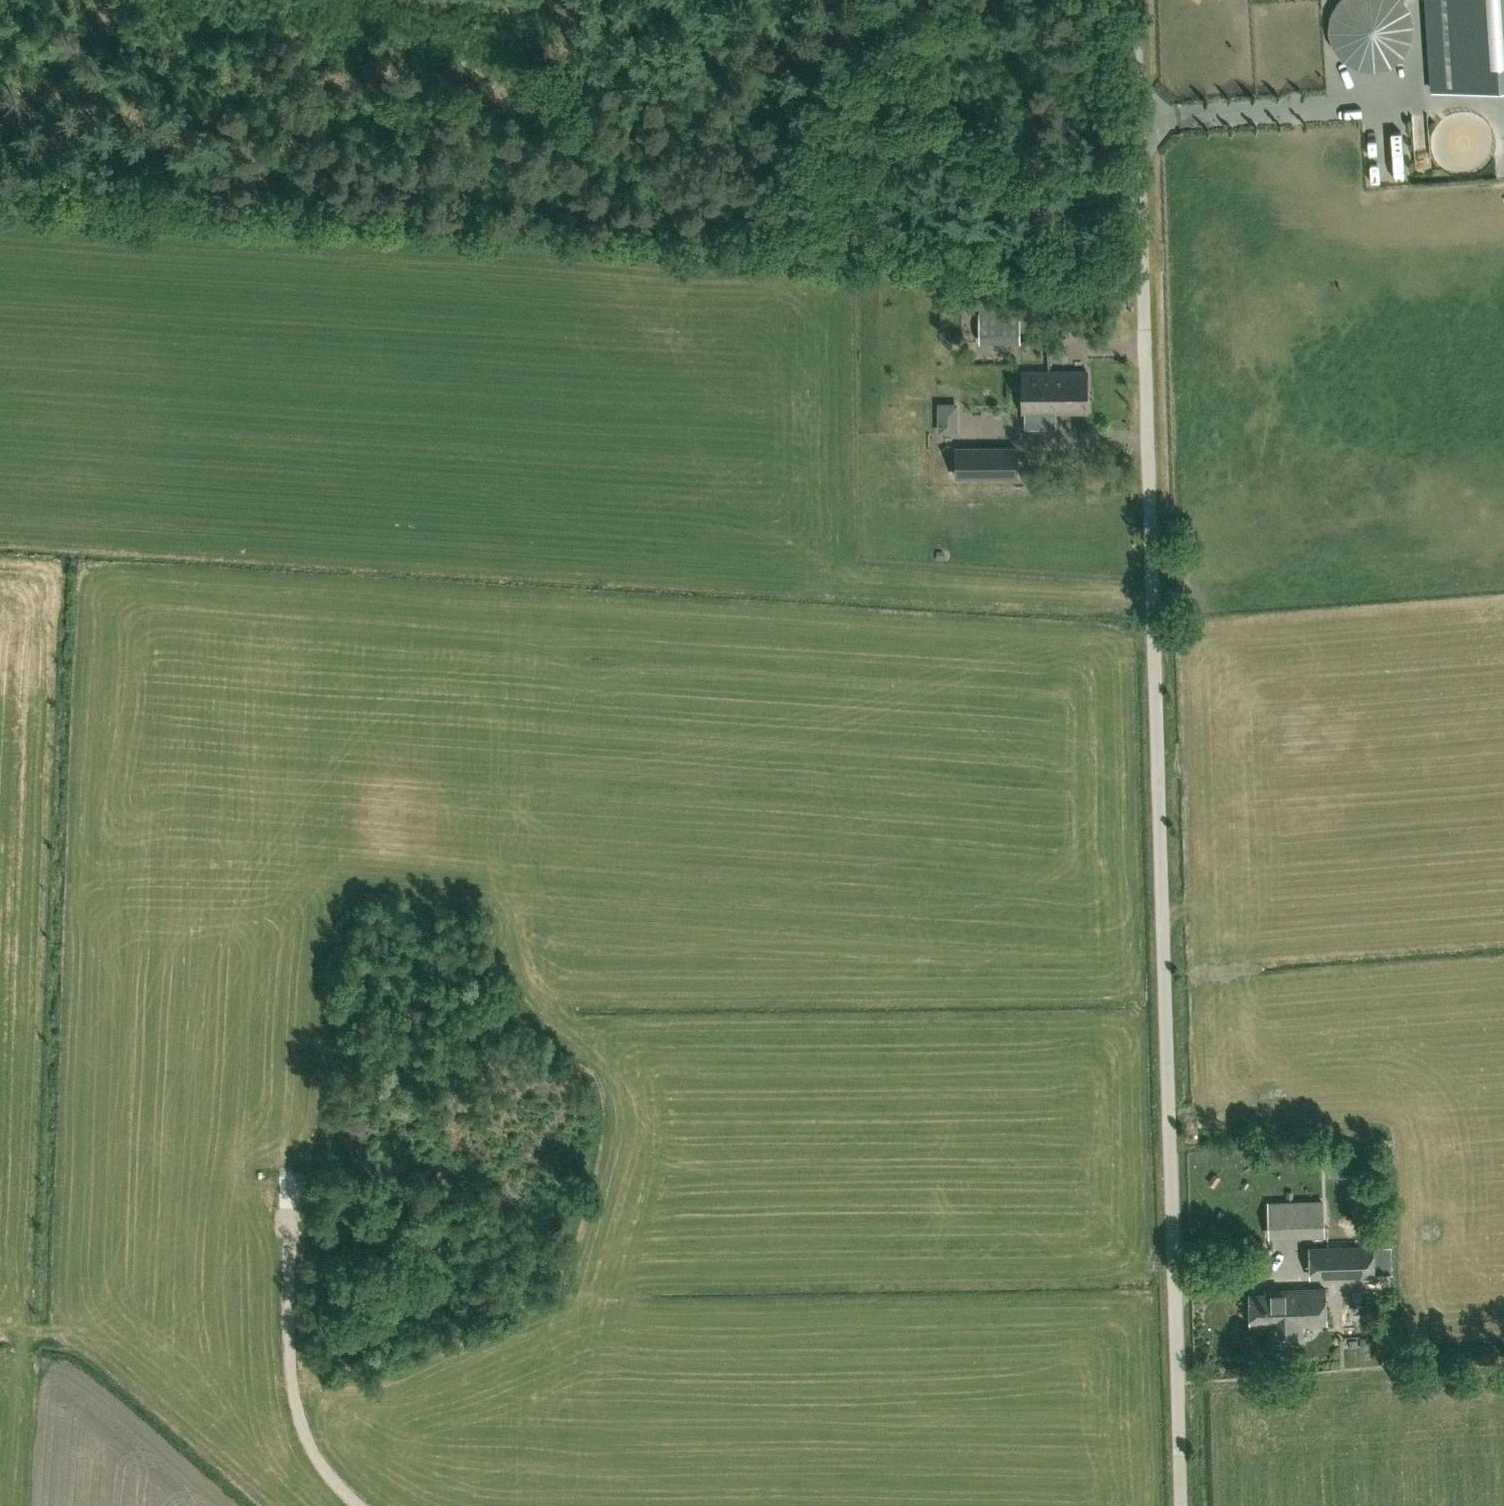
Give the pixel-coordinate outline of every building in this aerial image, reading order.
[(1413,27),(1412,18),(1408,8),(1402,0),(1341,0),(1337,5),(1332,16),(1330,27),(1332,39),(1337,49),(1343,57),(1351,63),(1360,67),(1370,69),(1381,68),(1392,63),(1401,56),(1408,47),(1412,37),(1413,27)] [(1433,89),(1503,84),(1503,0),(1427,0),(1433,89)] [(1020,341),(1020,313),(979,313),(979,341),(1020,341)] [(1051,426),(1051,412),(1087,412),(1087,370),(1023,370),(1023,413),(1025,413),(1030,413),(1030,425),(1025,425),(1025,427),(1051,426)] [(946,434),(965,434),(964,405),(945,405),(946,434)] [(972,405),(971,445),(1004,446),(1005,405),(972,405)] [(983,476),(1017,475),(1017,447),(983,448),(958,448),(957,448),(957,449),(957,476),(983,476)] [(1270,1228),(1324,1227),(1323,1201),(1269,1203),(1270,1228)] [(1310,1248),(1311,1276),(1374,1274),(1373,1246),(1310,1248)] [(1302,1342),(1302,1322),(1327,1322),(1326,1288),(1267,1290),(1267,1294),(1250,1294),(1251,1320),(1266,1320),(1266,1324),(1271,1324),(1271,1343),(1302,1342)] [(1378,1338),(1365,1337),(1364,1351),(1377,1352),(1378,1338)]
